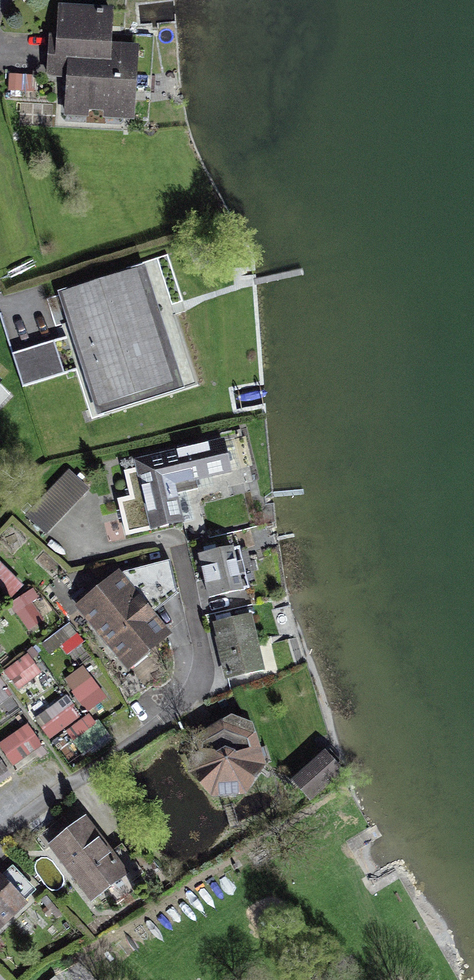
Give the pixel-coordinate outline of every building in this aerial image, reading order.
[(58,10),(51,10),(47,76),(67,77),(64,118),(135,123),(139,47),(112,46),(114,10),(59,7),(58,10)] [(145,268),(58,296),(71,338),(12,357),(23,389),(82,370),(98,420),(185,392),(145,268)] [(10,400),(0,391),(0,411),(10,400)] [(225,436),(135,457),(137,466),(124,469),(130,494),(117,497),(126,534),(185,520),(176,483),(233,470),(225,436)] [(26,514),(46,534),(90,487),(69,468),(26,514)] [(198,554),(208,598),(244,590),(234,546),(198,554)] [(11,596),(24,583),(0,559),(0,585),(11,596)] [(173,631),(119,567),(74,604),(128,668),(173,631)] [(33,586),(9,603),(15,612),(16,611),(28,629),(43,619),(31,602),(40,596),(33,586)] [(252,614),(213,623),(217,638),(215,638),(225,680),(265,671),(252,614)] [(70,621),(41,642),(49,654),(60,646),(67,654),(84,641),(70,621)] [(28,652),(3,670),(10,680),(12,679),(18,688),(42,670),(28,652)] [(72,691),(86,712),(107,697),(84,664),(65,677),(69,685),(72,690),(72,691)] [(13,694),(0,676),(0,704),(13,694)] [(67,694),(34,717),(49,738),(82,715),(67,694)] [(89,712),(66,730),(73,740),(96,722),(89,712)] [(216,791),(229,793),(242,791),(253,784),(261,774),(265,762),(265,749),(261,737),(252,727),(241,721),(228,719),(215,721),(204,728),(196,738),(191,750),(192,763),(196,775),(205,785),(216,791)] [(0,741),(0,745),(14,765),(43,744),(28,722),(0,741)] [(325,746),(291,777),(310,798),(344,768),(325,746)] [(12,774),(0,757),(0,782),(12,774)] [(130,870),(86,813),(47,843),(91,900),(130,870)] [(0,869),(0,928),(29,900),(27,897),(37,888),(13,863),(3,873),(0,869)]
